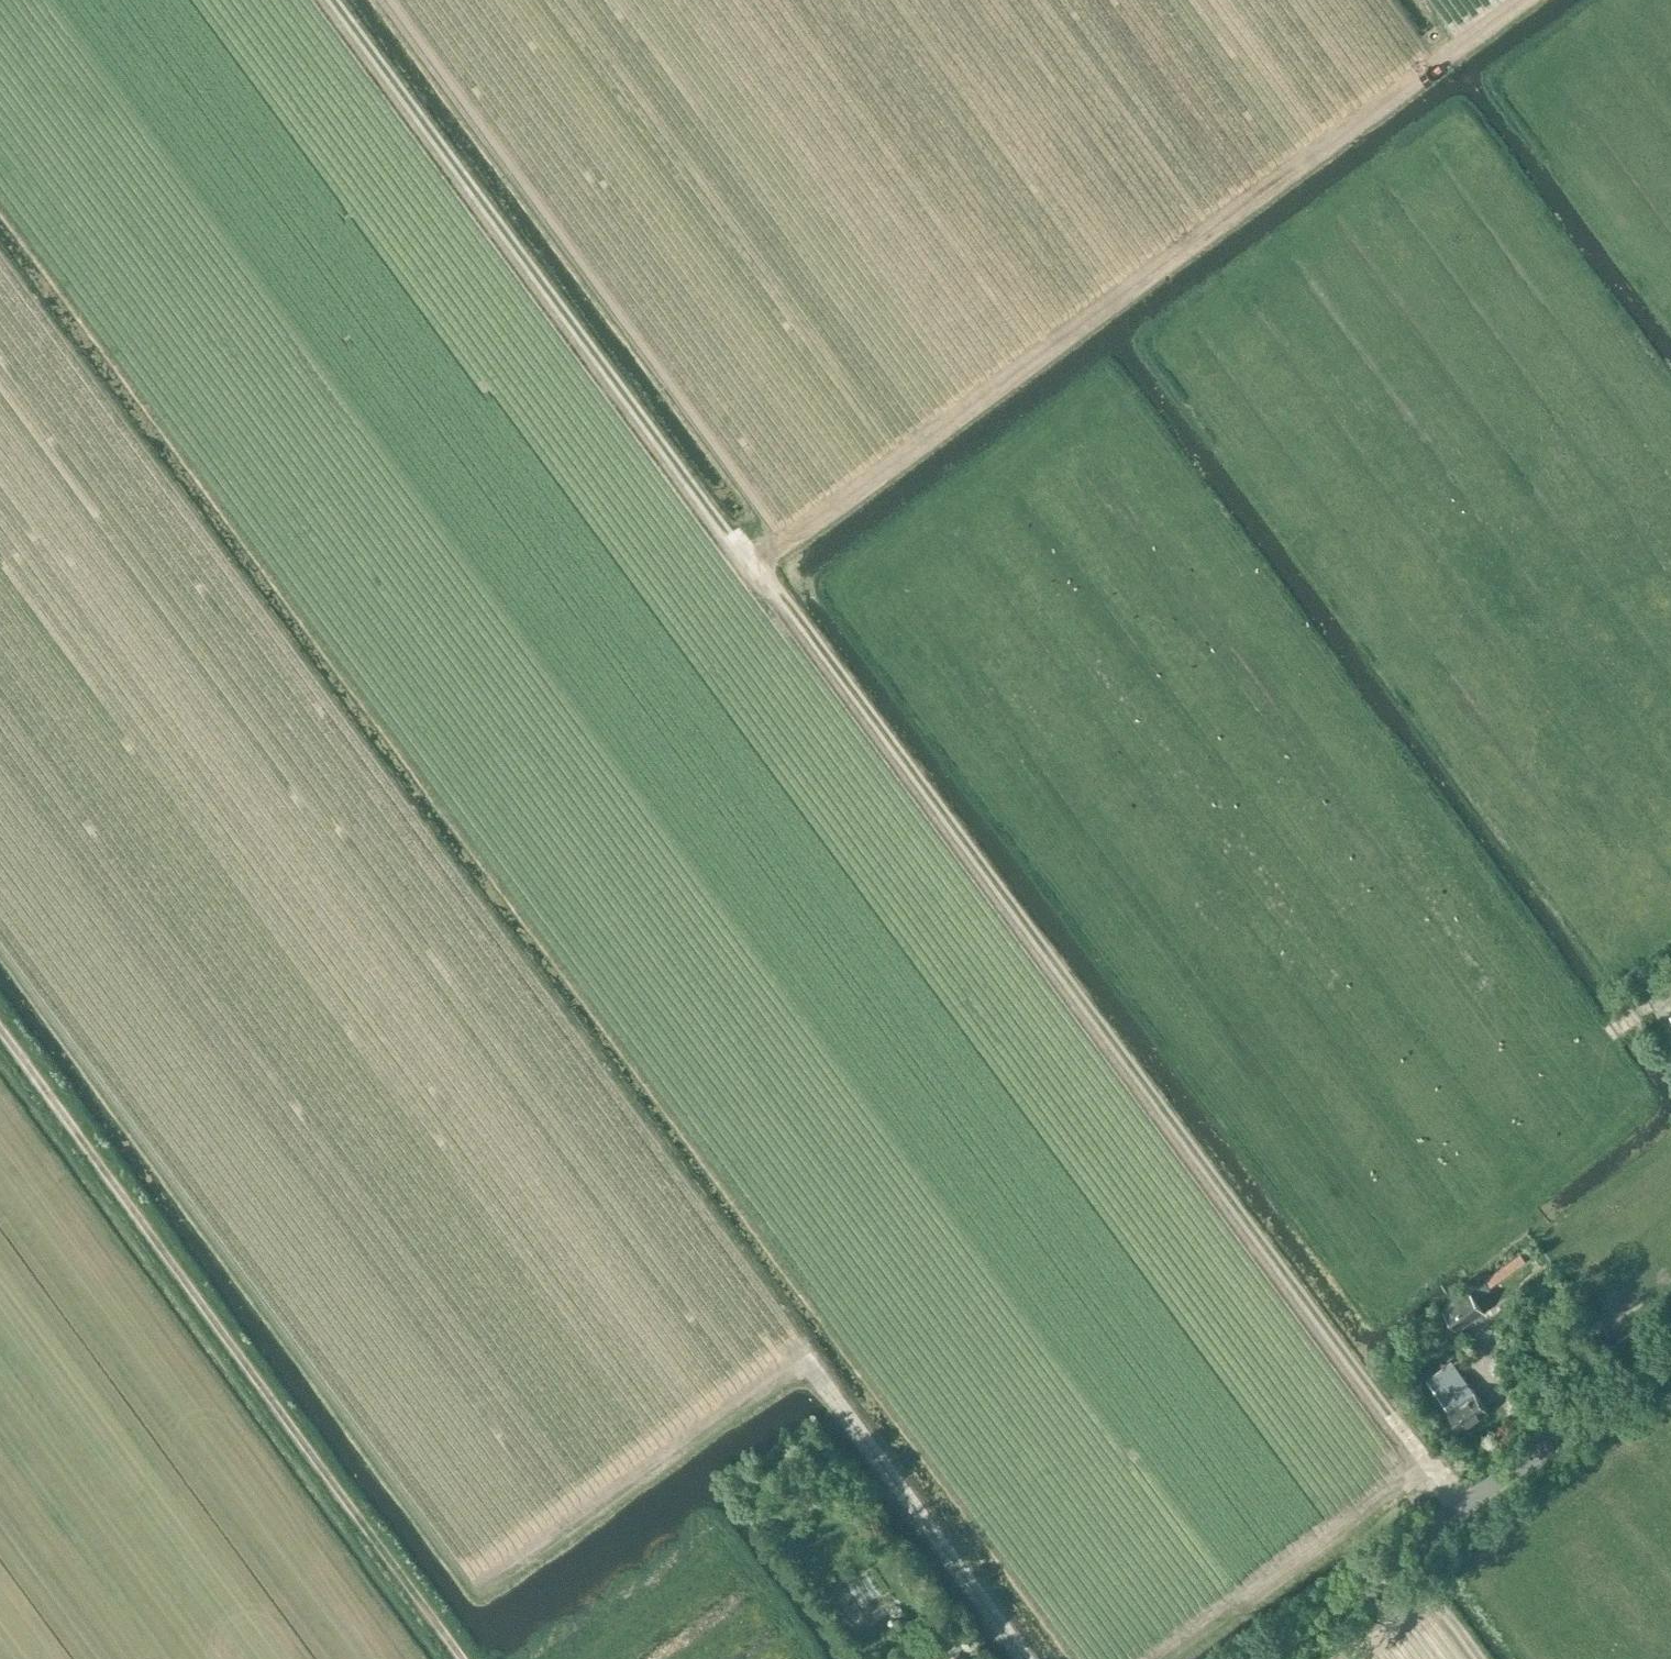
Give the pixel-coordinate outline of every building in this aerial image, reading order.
[(1462,1328),(1485,1310),(1471,1291),(1447,1308),(1462,1328)] [(1492,1408),(1467,1375),(1465,1376),(1452,1360),(1428,1377),(1441,1394),(1439,1396),(1464,1428),(1492,1408)] [(899,1561),(893,1565),(913,1591),(918,1587),(899,1561)] [(942,1658),(943,1658),(973,1658),(962,1643),(942,1658)]
